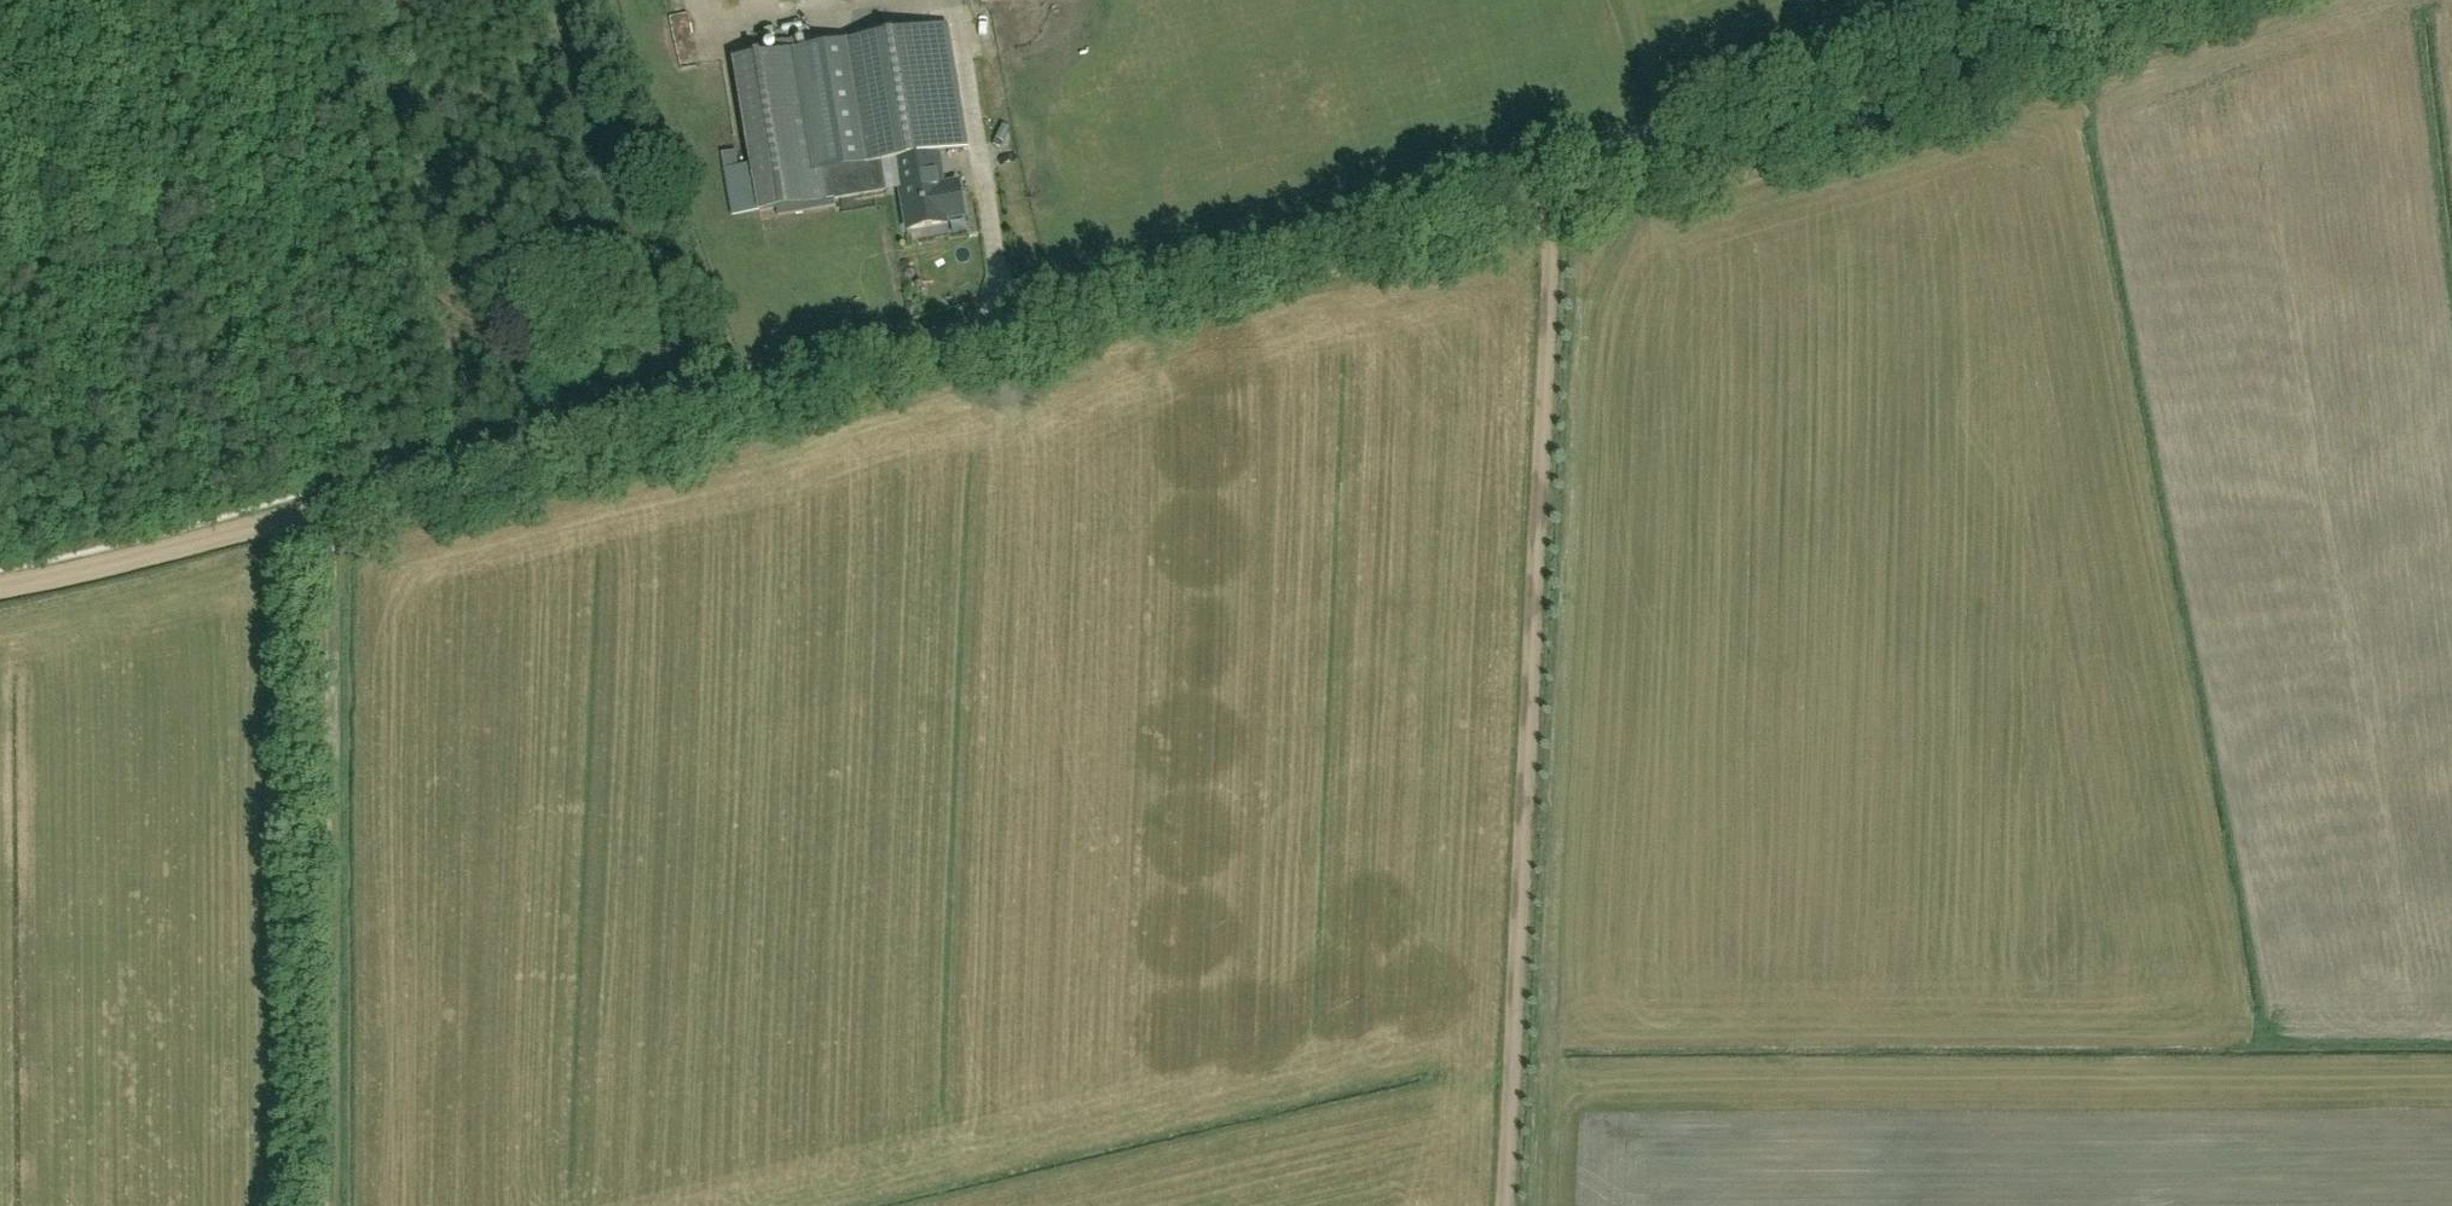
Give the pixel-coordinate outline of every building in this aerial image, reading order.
[(821,13),(841,9),(839,0),(819,0),(821,13)] [(808,47),(735,59),(716,63),(719,78),(737,74),(760,212),(886,191),(882,162),(905,158),(910,186),(901,187),(908,231),(947,224),(940,181),(942,180),(937,153),(967,148),(947,25),(832,44),(850,154),(826,158),(808,47)]
